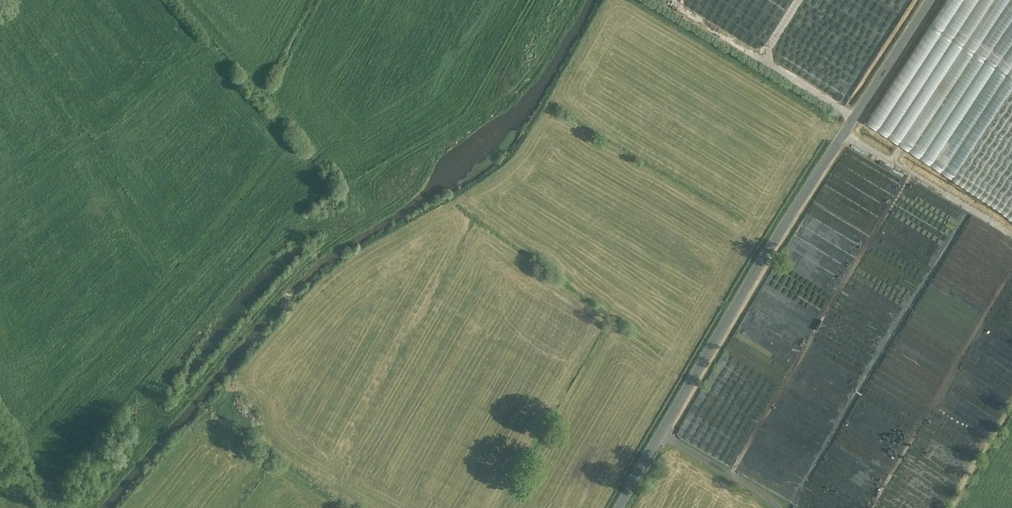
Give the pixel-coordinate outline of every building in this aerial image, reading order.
[(866,124),(953,180),(1011,90),(1011,0),(947,0),(866,124)] [(953,180),(1011,219),(1011,90),(953,180)]
